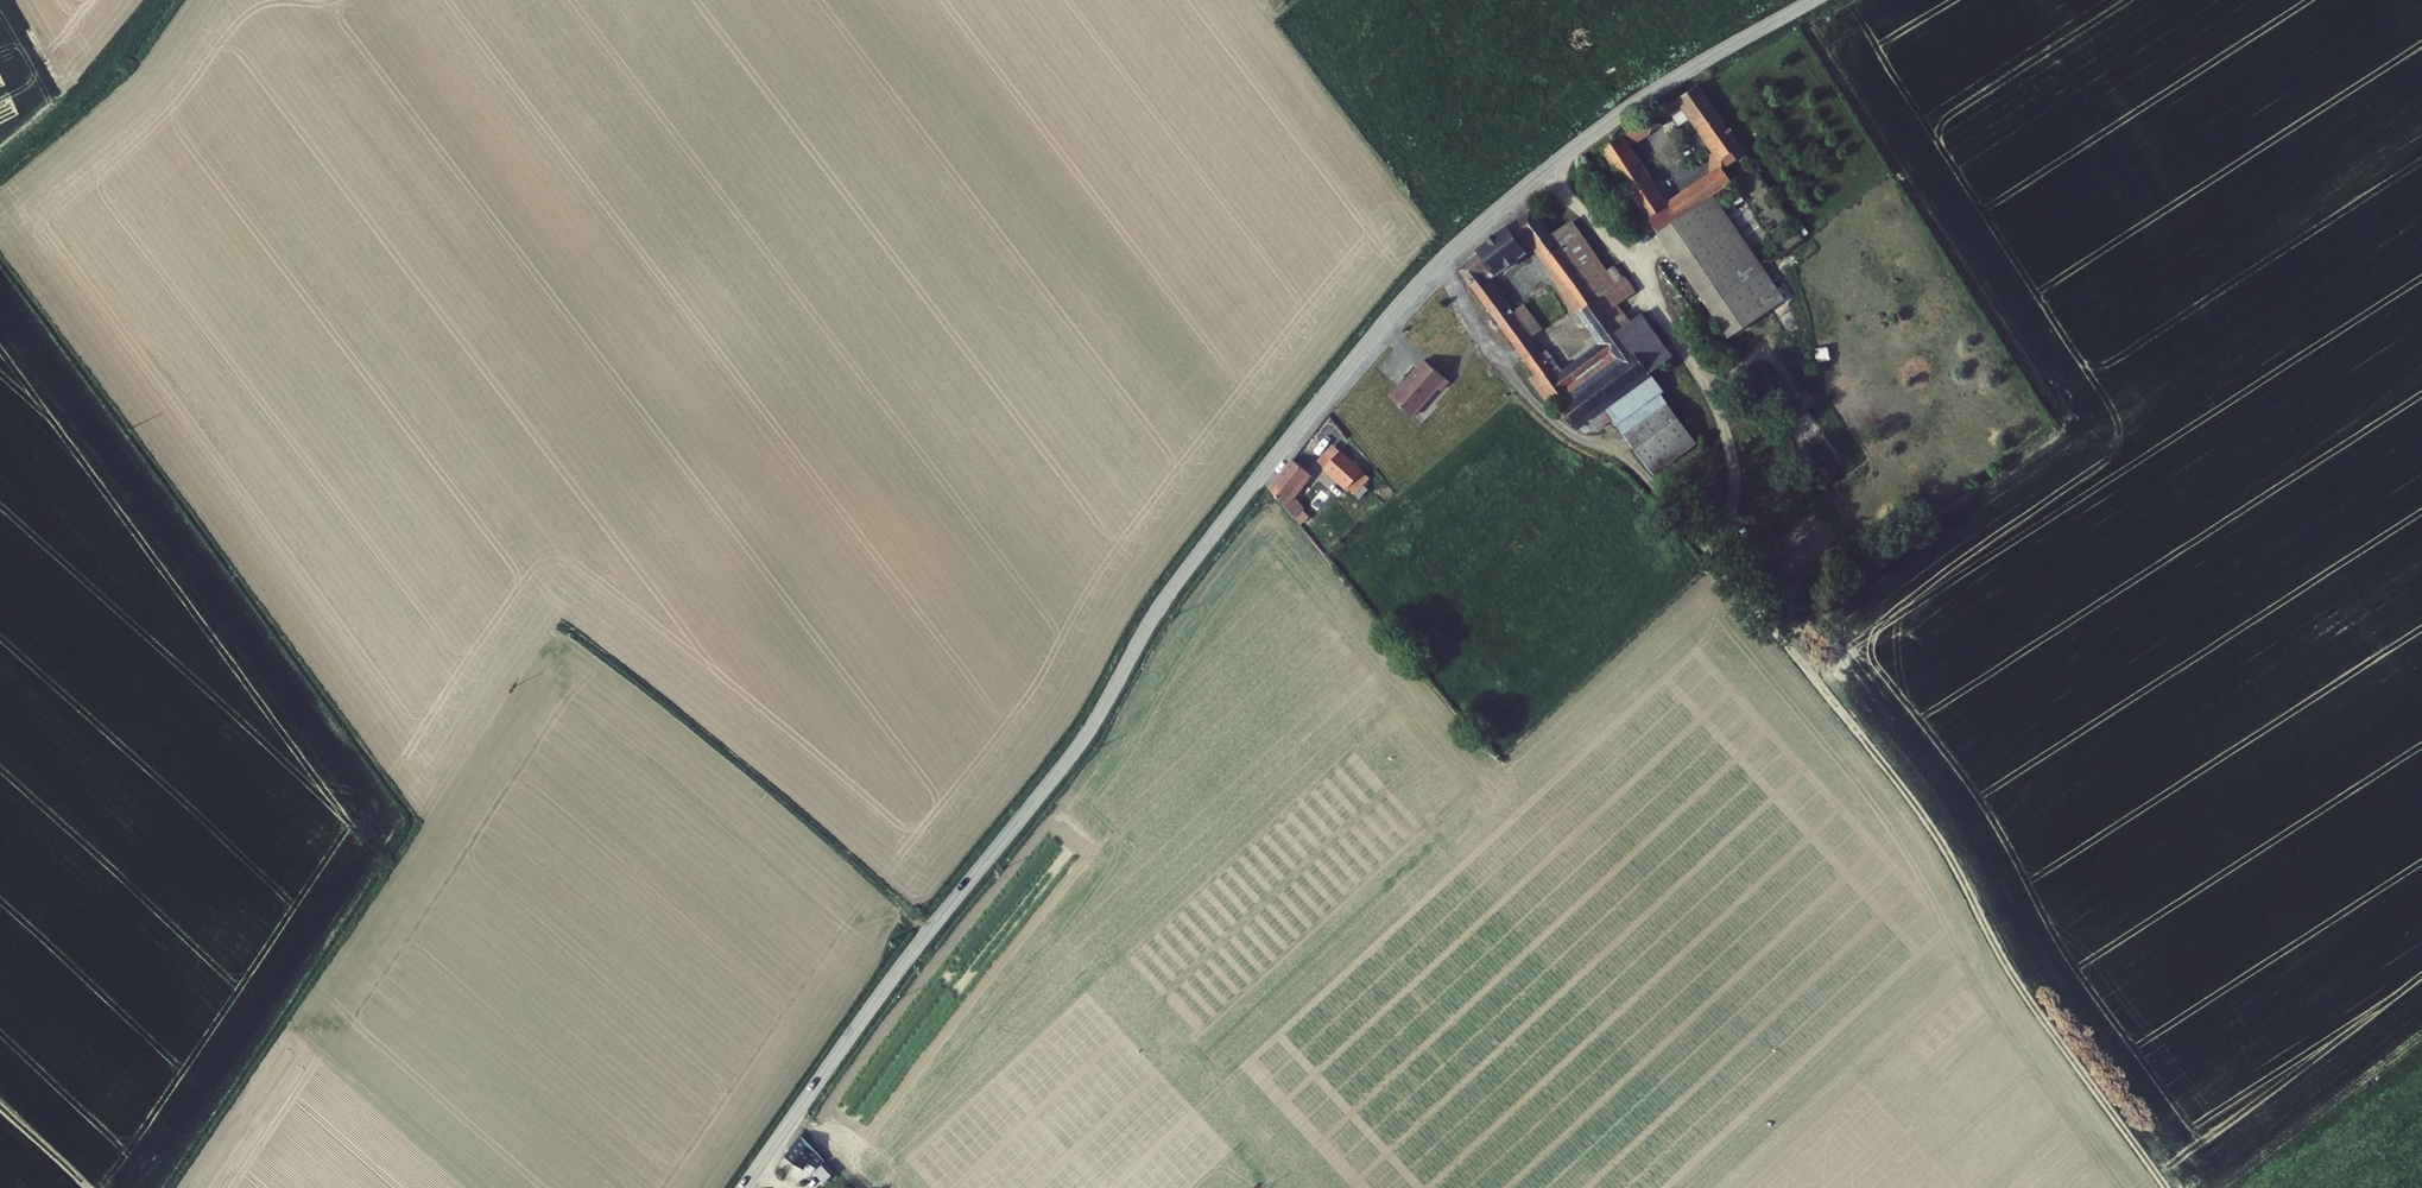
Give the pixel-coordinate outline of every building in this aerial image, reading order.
[(1597,156),(1648,230),(1668,215),(1627,159),(1681,122),(1722,177),(1742,163),(1692,91),(1597,156)] [(1719,178),(1668,215),(1679,232),(1716,205),(1731,194),(1719,178)] [(1668,215),(1648,230),(1732,349),(1788,309),(1716,205),(1679,232),(1668,215)] [(1503,222),(1472,246),(1475,251),(1455,267),(1537,381),(1555,368),(1529,333),(1511,310),(1488,278),(1535,245),(1600,335),(1617,359),(1556,407),(1572,426),(1601,405),(1647,372),(1613,327),(1547,236),(1526,207),(1506,223),(1503,222)] [(1567,222),(1547,236),(1613,327),(1623,319),(1610,301),(1626,289),(1607,263),(1600,268),(1567,222)] [(1520,303),(1511,310),(1529,333),(1538,327),(1520,303)] [(1623,319),(1613,327),(1647,372),(1664,360),(1630,313),(1623,319)] [(1537,381),(1556,407),(1617,359),(1600,335),(1555,368),(1537,381)] [(1818,362),(1830,359),(1828,347),(1815,349),(1818,362)] [(1423,358),(1388,396),(1413,419),(1448,381),(1423,358)] [(1647,372),(1601,405),(1618,425),(1662,391),(1647,372)] [(1753,384),(1762,399),(1776,391),(1768,376),(1753,384)] [(1662,391),(1618,425),(1660,478),(1705,445),(1662,391)] [(1345,470),(1328,484),(1347,507),(1364,493),(1345,470)] [(1295,472),(1271,499),(1297,529),(1305,523),(1294,510),(1313,488),(1295,472)] [(824,1168),(797,1139),(778,1164),(804,1187),(824,1168)]
